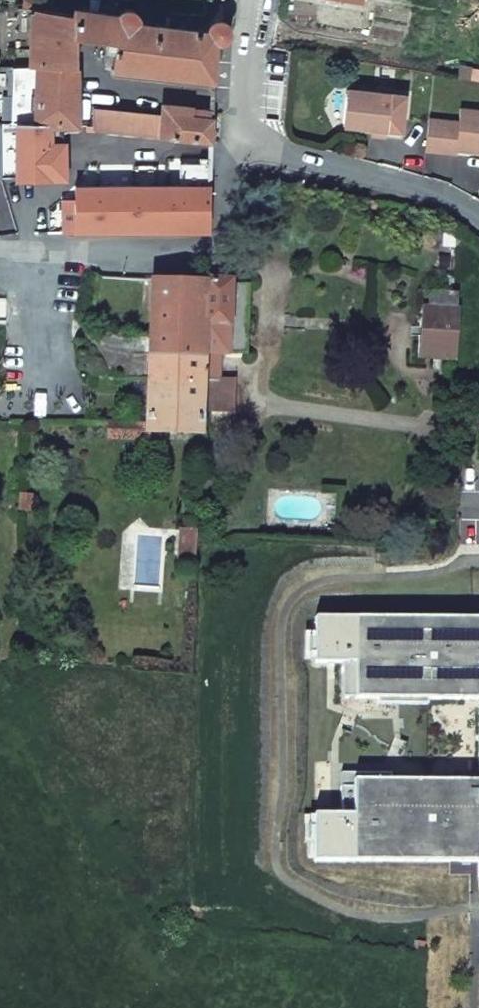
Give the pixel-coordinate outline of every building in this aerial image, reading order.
[(34,67),(32,124),(59,125),(76,126),(74,37),(113,43),(110,71),(215,81),(217,44),(222,42),(226,39),(228,34),(229,29),(227,26),(224,24),(221,22),(217,21),(212,22),(209,24),(207,27),(206,31),(138,23),(137,18),(135,14),(131,11),(126,9),(121,11),(117,14),(74,9),(72,17),(31,11),(28,67),(34,67)] [(458,80),(478,84),(478,71),(469,69),(468,67),(460,66),(458,80)] [(347,90),(343,128),(372,131),(385,132),(385,138),(402,140),(406,97),(347,90)] [(162,115),(150,113),(148,136),(212,143),(214,110),(163,104),(162,115)] [(150,113),(93,107),(94,130),(148,136),(150,113)] [(459,109),(458,122),(428,120),(426,152),(456,157),(457,152),(478,154),(478,112),(459,109)] [(14,124),(13,178),(48,177),(48,164),(60,163),(59,125),(32,124),(14,124)] [(209,232),(211,162),(180,163),(180,187),(138,186),(73,189),(74,202),(65,203),(65,232),(71,232),(75,233),(148,232),(209,232)] [(442,249),(454,249),(455,234),(443,232),(442,249)] [(205,282),(203,358),(202,411),(234,413),(233,381),(222,380),(221,355),(228,355),(228,353),(229,286),(229,283),(218,283),(219,264),(219,261),(205,266),(205,282)] [(151,280),(135,280),(135,300),(150,299),(151,280)] [(150,299),(148,356),(203,358),(205,282),(151,280),(150,299)] [(247,286),(229,286),(228,353),(245,353),(247,286)] [(457,296),(451,295),(430,294),(426,358),(450,361),(453,361),(457,296)] [(203,358),(148,356),(147,383),(145,433),(202,436),(202,411),(203,358)] [(107,420),(107,423),(107,440),(144,442),(145,433),(147,383),(136,382),(134,415),(115,416),(115,420),(107,420)] [(354,616),(353,660),(341,660),(340,697),(376,698),(376,704),(425,704),(425,698),(478,699),(478,618),(354,616)] [(478,878),(478,780),(391,779),(391,773),(339,772),(339,815),(352,815),(351,860),(478,862),(478,878)]
